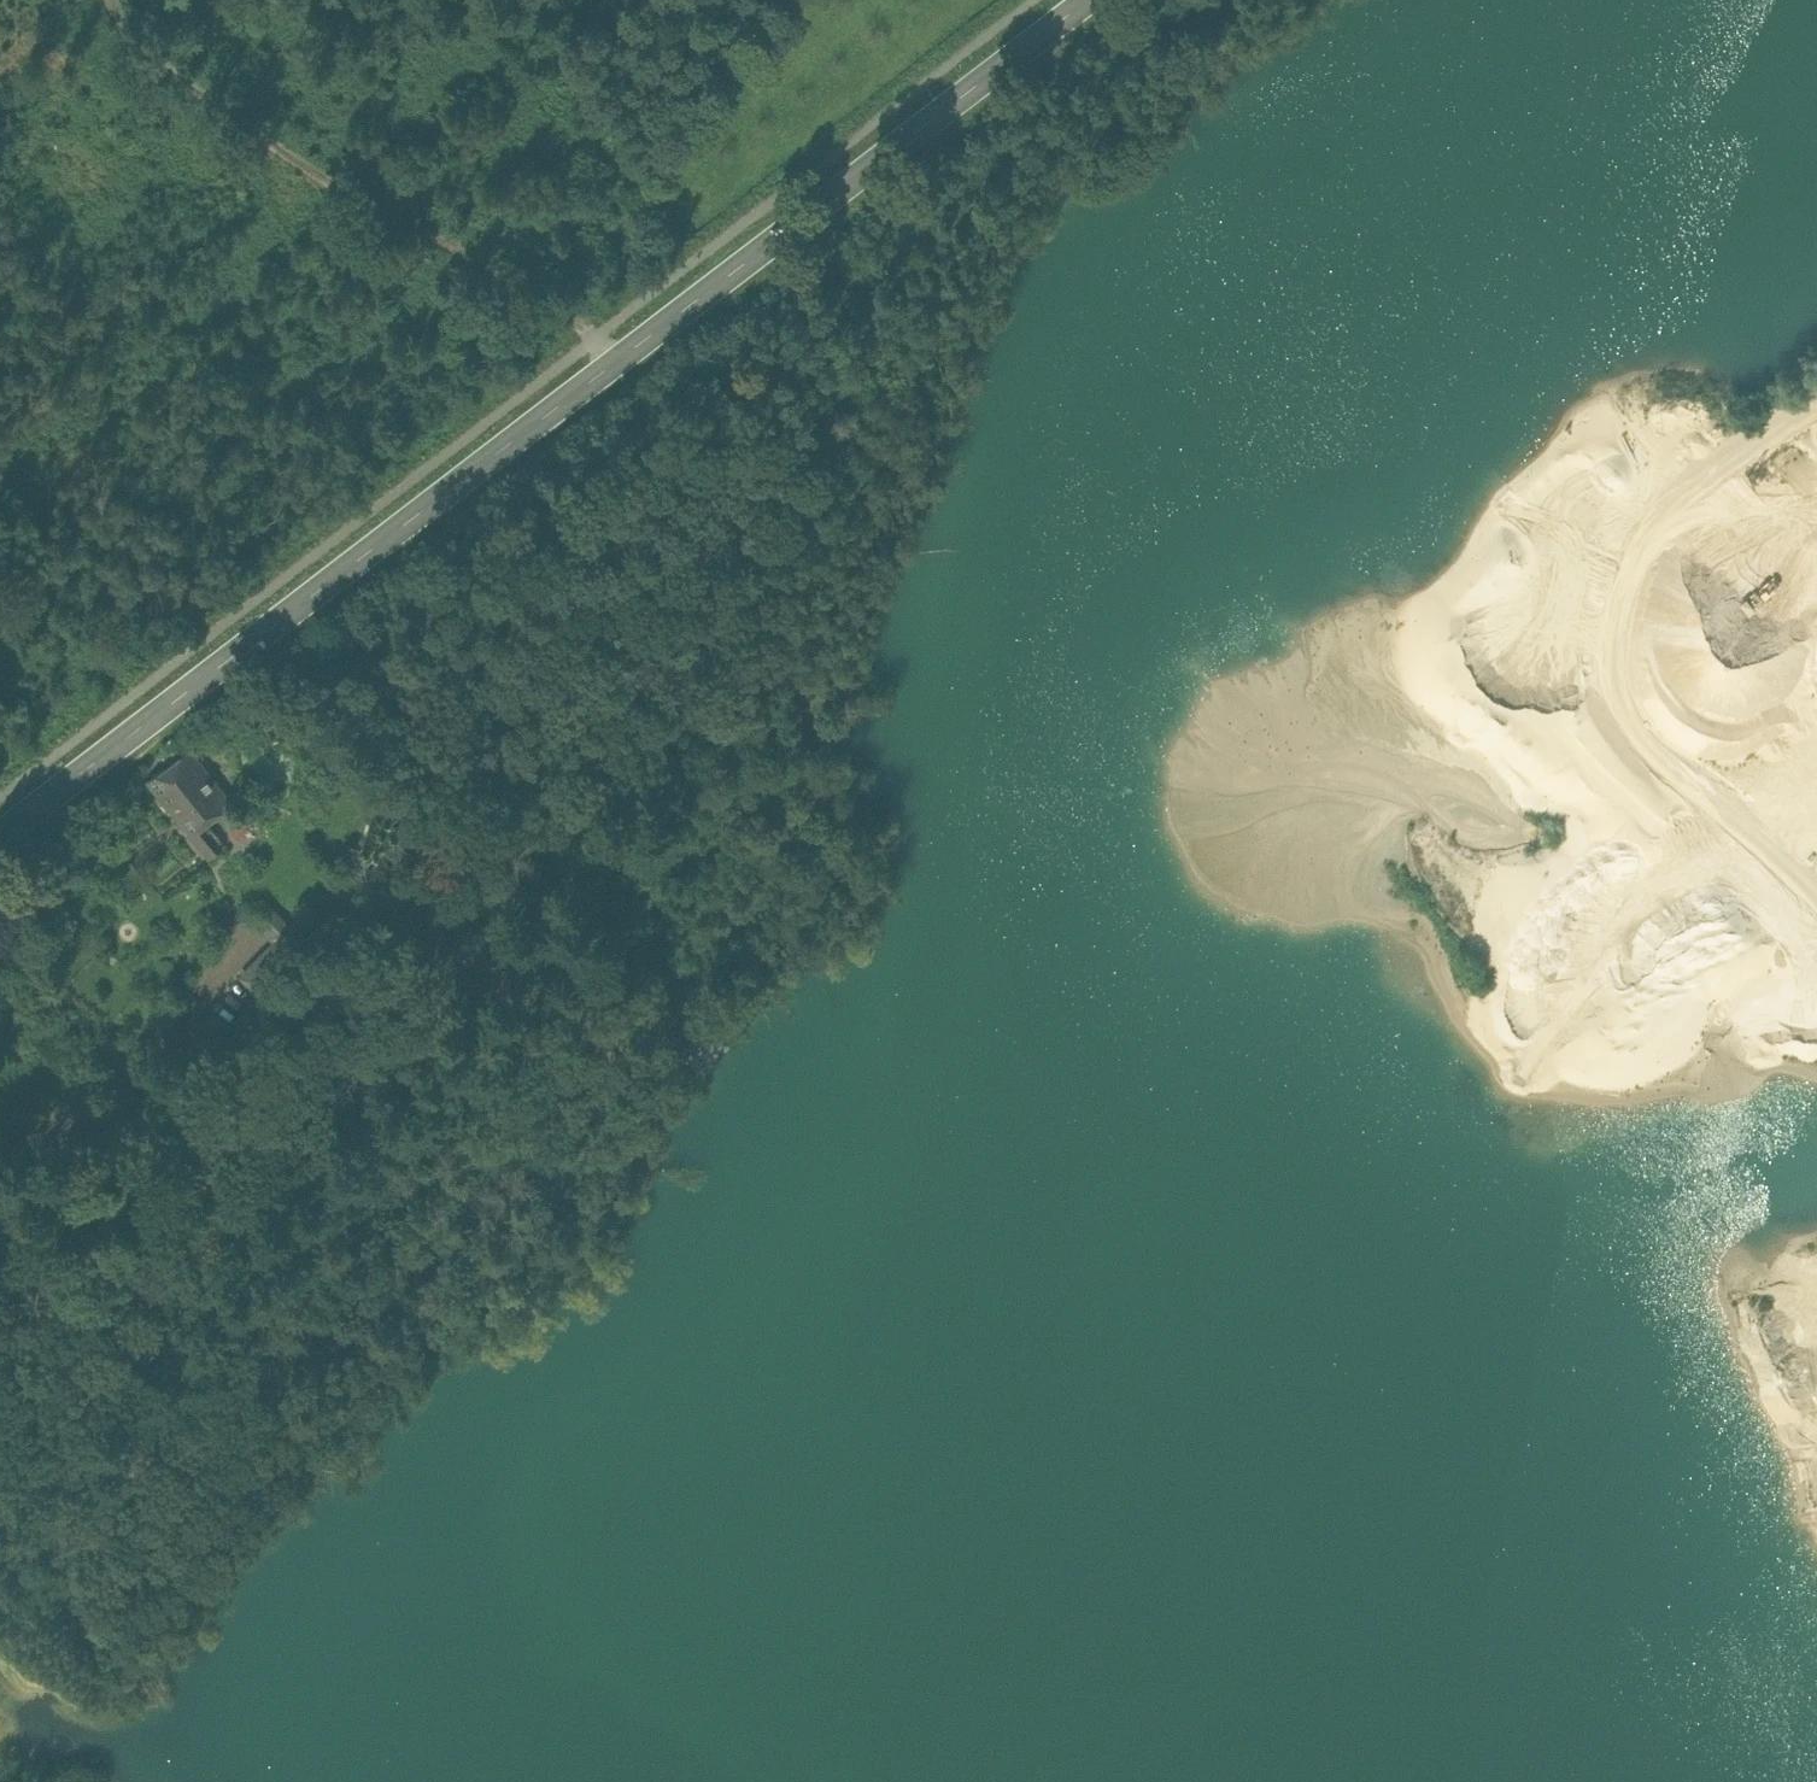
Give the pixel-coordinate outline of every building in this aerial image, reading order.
[(232,800),(190,746),(148,779),(190,832),(190,833),(204,822),(232,800)] [(238,813),(228,824),(242,836),(252,826),(238,813)] [(223,845),(204,822),(190,833),(209,856),(223,845)] [(306,910),(253,964),(273,984),(326,930),(306,910)]
